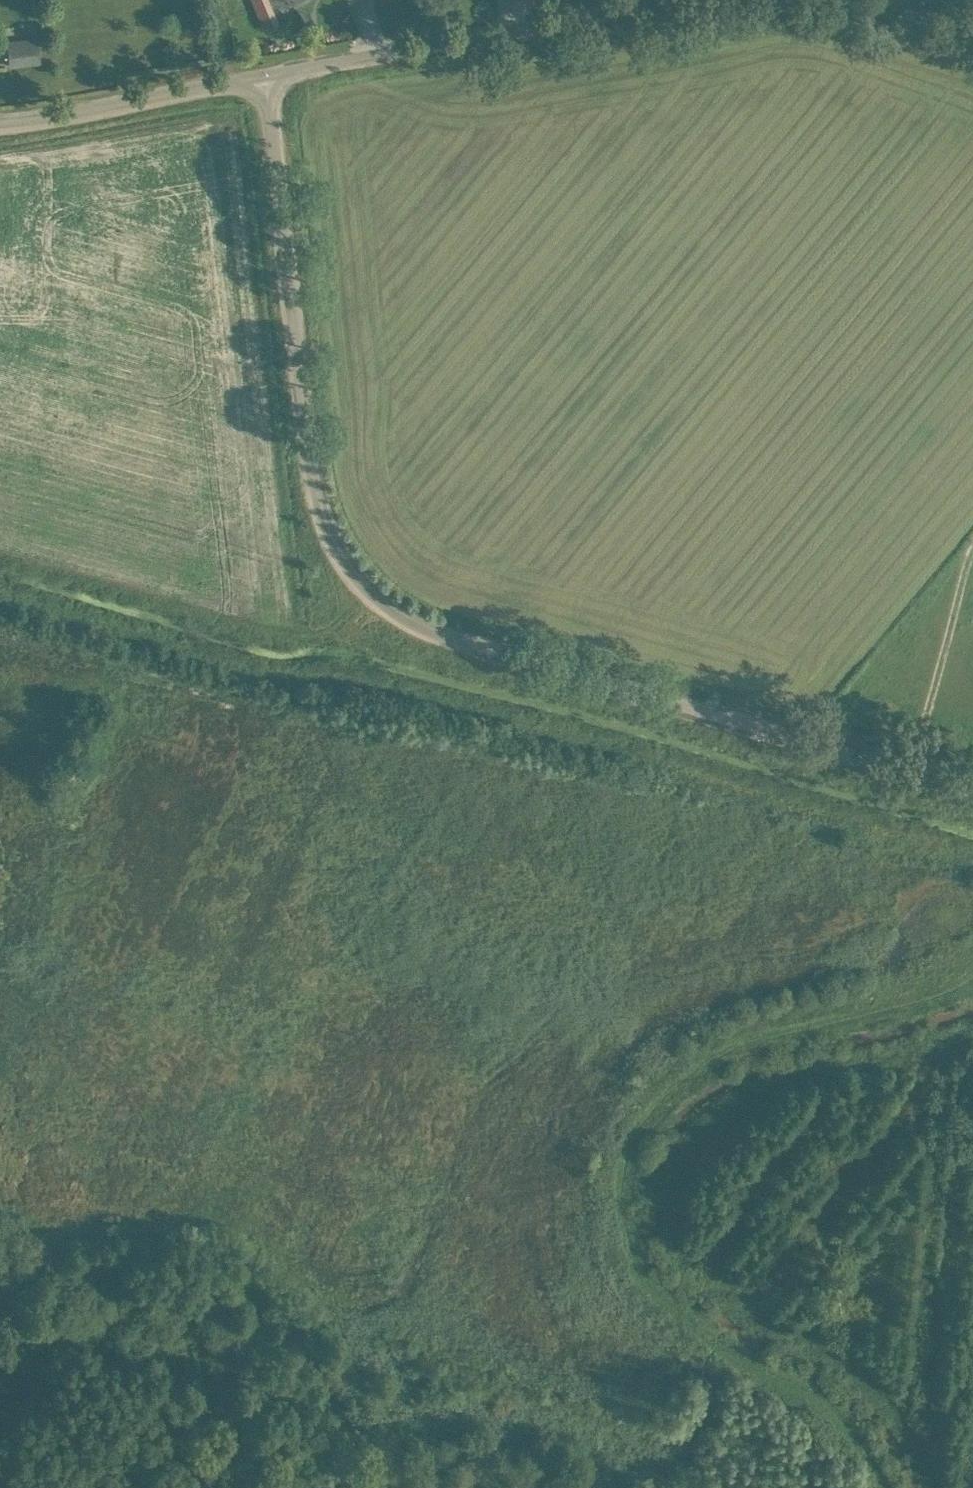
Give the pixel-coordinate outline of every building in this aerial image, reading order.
[(270,0),(255,6),(264,29),(279,23),(270,0)] [(8,41),(11,65),(41,61),(37,37),(8,41)]
